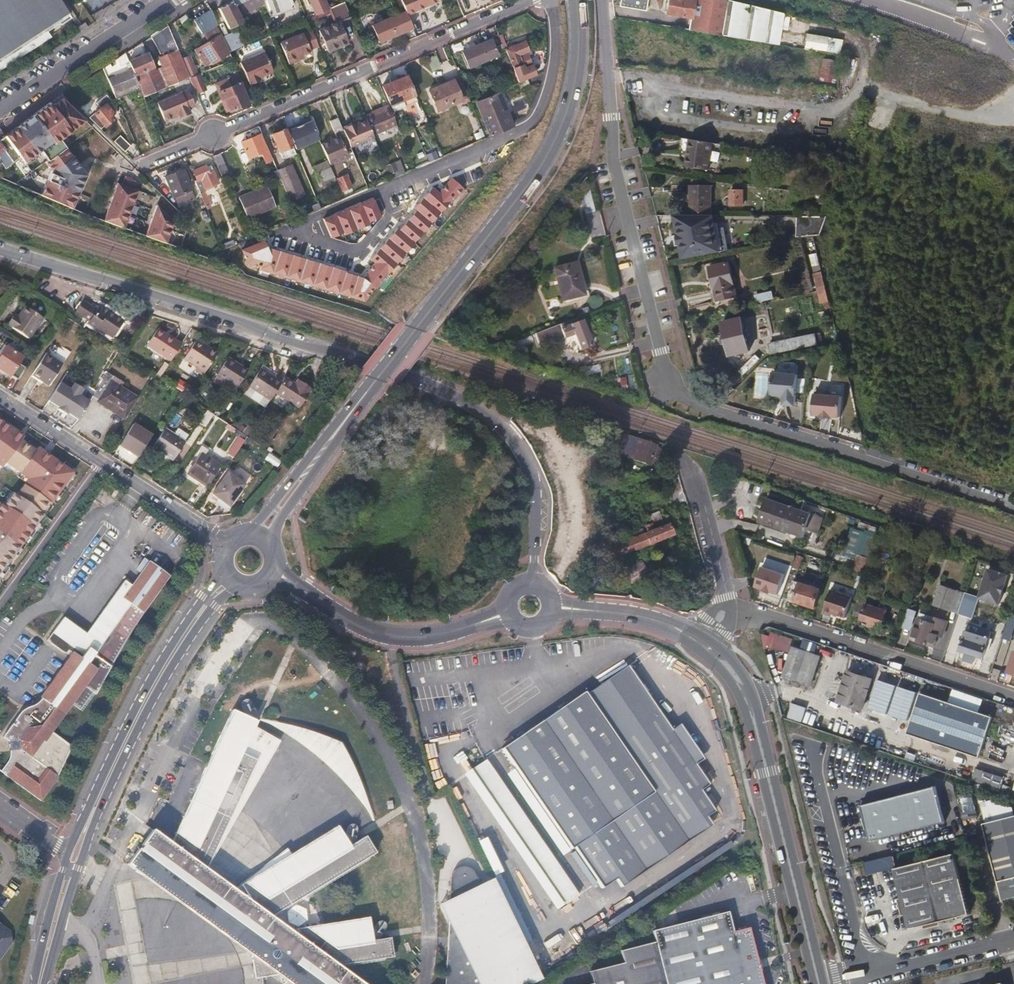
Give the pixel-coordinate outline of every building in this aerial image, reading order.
[(52,38),(48,32),(61,24),(62,25),(73,18),(72,17),(75,15),(66,0),(0,0),(0,71),(52,38)] [(290,0),(263,0),(269,17),(293,7),(290,0)] [(324,0),(309,0),(315,15),(328,9),(324,0)] [(437,0),(409,0),(414,11),(437,1),(437,0)] [(648,0),(622,0),(621,6),(646,10),(648,0)] [(729,0),(668,0),(666,14),(691,18),(690,29),(778,44),(783,13),(729,0)] [(242,21),(234,6),(232,1),(219,8),(229,29),(242,21)] [(340,22),(351,18),(348,12),(344,2),(328,9),(334,23),(319,30),(329,51),(349,43),(340,22)] [(217,24),(211,9),(194,21),(203,34),(217,24)] [(405,30),(398,15),(369,27),(374,40),(377,38),(378,43),(405,30)] [(365,27),(362,19),(353,23),(356,31),(365,27)] [(190,78),(182,59),(168,25),(150,36),(163,64),(154,68),(147,53),(128,61),(140,89),(144,97),(190,78)] [(319,46),(312,30),(279,45),(288,65),(302,58),(301,56),(311,51),(311,49),(319,46)] [(241,48),(234,32),(223,37),(229,52),(241,48)] [(839,54),(841,40),(806,34),(803,48),(839,54)] [(222,45),(225,44),(220,36),(197,50),(202,58),(210,53),(215,61),(227,53),(222,45)] [(469,68),(498,56),(491,40),(475,47),(473,43),(468,45),(469,49),(463,52),(469,68)] [(524,64),(521,55),(529,51),(525,41),(505,49),(513,69),(524,64)] [(140,89),(128,61),(125,53),(103,68),(116,100),(140,89)] [(273,74),(265,55),(240,65),(248,84),(250,84),(251,86),(260,83),(258,80),(273,74)] [(198,75),(189,56),(182,59),(190,78),(198,75)] [(819,80),(835,81),(836,61),(820,60),(819,80)] [(519,82),(532,77),(529,70),(516,75),(519,82)] [(250,101),(238,74),(222,82),(225,89),(231,86),(240,106),(250,101)] [(414,95),(406,76),(394,81),(402,100),(414,95)] [(462,100),(454,80),(444,84),(452,105),(462,100)] [(402,100),(394,81),(383,86),(391,105),(402,100)] [(452,105),(444,84),(429,90),(438,111),(452,105)] [(157,103),(164,119),(167,120),(172,118),(173,115),(178,113),(179,115),(180,118),(190,113),(188,109),(195,106),(188,90),(157,103)] [(514,126),(503,101),(504,100),(501,92),(477,102),(491,136),(508,128),(514,126)] [(40,194),(73,206),(85,174),(56,137),(78,120),(58,93),(3,136),(19,157),(22,158),(38,149),(49,169),(40,194)] [(101,129),(114,118),(112,116),(114,114),(108,106),(110,105),(106,101),(99,107),(101,109),(90,118),(101,129)] [(373,116),(373,123),(389,117),(384,106),(371,111),(373,116)] [(401,131),(394,115),(389,117),(373,123),(380,140),(401,131)] [(310,119),(287,129),(296,148),(319,139),(310,119)] [(344,133),(350,146),(370,138),(364,124),(344,133)] [(347,156),(344,149),(350,146),(344,133),(343,129),(336,132),(339,137),(332,140),(330,137),(327,139),(328,142),(321,145),(329,162),(329,164),(347,156)] [(295,154),(284,130),(273,135),(284,159),(295,154)] [(271,159),(260,135),(242,143),(249,158),(261,152),(265,162),(271,159)] [(3,136),(0,139),(0,144),(12,162),(19,157),(3,136)] [(130,146),(120,136),(114,142),(125,152),(130,146)] [(708,170),(713,143),(690,139),(686,166),(708,170)] [(0,144),(0,159),(2,162),(5,167),(12,162),(0,144)] [(399,159),(387,165),(392,175),(404,170),(399,159)] [(336,179),(329,164),(329,162),(315,168),(324,188),(337,182),(336,179)] [(230,175),(224,163),(220,165),(225,177),(230,175)] [(259,176),(254,163),(249,165),(255,178),(259,176)] [(305,194),(292,164),(278,171),(290,200),(305,194)] [(216,192),(213,185),(219,182),(214,170),(209,172),(206,165),(194,170),(199,182),(196,183),(205,205),(212,202),(209,195),(216,192)] [(191,189),(183,170),(165,177),(169,185),(172,192),(174,196),(180,194),(190,189),(191,189)] [(353,187),(347,174),(336,179),(337,182),(341,192),(353,187)] [(103,220),(125,227),(138,189),(133,187),(135,181),(124,177),(122,183),(117,182),(103,220)] [(452,178),(439,192),(450,203),(463,189),(452,178)] [(172,192),(169,185),(158,190),(164,196),(172,192)] [(713,215),(712,185),(691,185),(691,215),(713,215)] [(248,218),(276,206),(267,186),(239,198),(248,218)] [(439,192),(434,188),(425,198),(441,212),(450,203),(439,192)] [(194,198),(190,189),(180,194),(183,203),(194,198)] [(744,206),(744,191),(730,191),(730,206),(744,206)] [(323,208),(344,199),(342,194),(319,204),(321,209),(323,208)] [(831,206),(834,197),(821,195),(820,204),(831,206)] [(371,223),(382,217),(374,198),(362,202),(371,223)] [(441,212),(425,198),(416,209),(418,211),(432,223),(441,212)] [(358,229),(371,223),(362,202),(349,208),(358,229)] [(173,220),(155,203),(144,234),(166,242),(173,220)] [(345,234),(358,229),(349,208),(336,213),(345,234)] [(602,238),(595,209),(587,211),(594,241),(602,238)] [(432,223),(418,211),(410,220),(424,232),(432,223)] [(345,234),(336,213),(324,218),(332,238),(345,234)] [(679,246),(682,260),(718,253),(714,229),(713,224),(711,215),(691,215),(673,215),(674,223),(677,236),(679,246)] [(797,216),(796,238),(803,238),(815,237),(821,236),(823,230),(827,216),(797,216)] [(424,232),(410,220),(402,229),(416,241),(424,232)] [(416,241),(401,228),(392,238),(407,251),(416,241)] [(714,229),(718,253),(722,252),(718,229),(714,229)] [(406,251),(391,238),(382,248),(397,261),(406,251)] [(231,247),(229,241),(221,244),(224,250),(231,247)] [(275,263),(269,248),(266,241),(242,250),(248,264),(260,268),(275,263)] [(364,300),(388,272),(377,262),(365,276),(269,248),(275,263),(260,268),(260,269),(364,300)] [(397,262),(382,248),(373,259),(377,262),(388,272),(397,262)] [(738,296),(730,262),(710,267),(717,301),(738,296)] [(585,294),(577,263),(553,269),(562,301),(585,294)] [(826,286),(821,266),(816,267),(817,272),(814,273),(817,288),(826,286)] [(831,308),(827,289),(818,291),(821,304),(825,303),(826,309),(831,308)] [(29,340),(47,313),(29,301),(17,320),(13,318),(8,325),(29,340)] [(111,337),(121,322),(108,313),(109,311),(99,305),(96,310),(83,302),(76,313),(89,321),(87,324),(96,330),(98,328),(111,337)] [(563,336),(561,330),(582,321),(580,316),(567,321),(541,331),(546,343),(563,336)] [(750,351),(742,318),(722,322),(730,356),(750,351)] [(591,346),(582,321),(561,330),(563,336),(564,338),(574,335),(580,350),(591,346)] [(182,345),(176,341),(177,340),(169,334),(168,335),(158,329),(148,343),(172,359),(182,345)] [(818,344),(816,334),(769,344),(771,354),(818,344)] [(203,375),(217,354),(210,350),(209,352),(202,347),(194,343),(184,358),(198,368),(196,371),(203,375)] [(25,368),(19,364),(23,358),(6,347),(0,357),(0,369),(18,380),(25,368)] [(63,364),(46,353),(33,372),(44,379),(43,381),(50,385),(63,364)] [(236,388),(248,371),(241,366),(240,368),(227,360),(217,375),(236,388)] [(173,370),(163,363),(155,376),(165,382),(173,370)] [(274,395),(281,384),(274,379),(272,380),(258,371),(249,385),(271,400),(274,395)] [(783,406),(795,408),(799,374),(773,372),(771,399),(784,401),(783,406)] [(124,418),(137,398),(120,387),(110,381),(113,377),(108,373),(101,384),(93,397),(99,401),(98,402),(124,418)] [(232,395),(236,388),(217,375),(213,381),(232,395)] [(123,383),(113,376),(113,377),(110,381),(120,387),(123,383)] [(298,410),(310,391),(301,385),(298,389),(294,386),(284,379),(281,384),(274,395),(298,410)] [(68,414),(78,421),(89,403),(79,396),(83,390),(72,383),(69,389),(60,383),(47,402),(57,408),(56,409),(67,416),(68,414)] [(266,407),(271,400),(249,385),(245,392),(266,407)] [(842,397),(815,394),(812,415),(821,415),(820,417),(832,418),(832,417),(840,417),(842,397)] [(73,474),(0,423),(0,466),(25,483),(7,508),(1,504),(0,506),(0,577),(73,474)] [(152,436),(133,424),(119,446),(138,458),(152,436)] [(174,436),(164,429),(153,447),(173,460),(185,443),(174,436)] [(864,446),(861,433),(844,429),(843,439),(864,446)] [(178,430),(174,436),(185,443),(189,437),(178,430)] [(623,433),(617,452),(650,464),(657,445),(623,433)] [(221,467),(201,453),(187,474),(206,487),(221,467)] [(230,506),(245,485),(229,473),(214,494),(230,506)] [(820,516),(769,499),(761,521),(804,536),(806,529),(815,532),(820,516)] [(636,550),(673,534),(669,524),(664,526),(658,513),(649,517),(651,523),(644,526),(645,528),(647,533),(607,548),(611,558),(635,549),(636,550)] [(607,548),(647,533),(645,528),(620,537),(620,535),(605,540),(607,548)] [(796,557),(785,553),(780,567),(790,571),(796,557)] [(866,575),(871,559),(858,554),(852,570),(866,575)] [(37,801),(55,776),(68,745),(50,731),(69,704),(77,709),(90,692),(92,694),(107,666),(113,655),(126,634),(139,614),(168,575),(167,573),(146,559),(128,585),(120,580),(83,633),(60,616),(44,640),(62,653),(64,650),(69,653),(36,699),(37,702),(32,706),(29,708),(21,710),(18,713),(0,737),(0,740),(5,743),(6,752),(6,756),(5,760),(0,767),(0,774),(37,801)] [(641,560),(623,571),(632,584),(649,573),(641,560)] [(780,572),(759,565),(753,586),(774,594),(780,572)] [(989,571),(978,606),(997,612),(1009,577),(989,571)] [(821,589),(794,581),(788,599),(816,607),(821,589)] [(965,592),(940,583),(932,605),(958,614),(965,592)] [(832,590),(825,612),(832,615),(833,613),(846,617),(852,597),(832,590)] [(883,626),(889,608),(858,598),(852,616),(871,622),(870,626),(878,629),(879,625),(883,626)] [(917,611),(907,608),(901,628),(911,631),(917,611)] [(1013,638),(1013,610),(1012,610),(1002,639),(1013,642),(1013,638)] [(935,624),(937,618),(921,613),(919,619),(935,624)] [(935,624),(919,619),(913,636),(919,638),(918,641),(935,647),(939,635),(943,637),(948,622),(937,618),(935,624)] [(979,635),(982,627),(970,624),(968,631),(979,635)] [(979,635),(968,631),(961,650),(969,653),(967,658),(974,661),(976,655),(984,658),(993,631),(982,627),(979,635)] [(815,645),(804,641),(801,650),(793,648),(783,677),(811,686),(821,657),(812,654),(815,645)] [(654,792),(575,848),(603,889),(618,879),(710,817),(718,811),(704,791),(711,785),(697,765),(673,730),(630,666),(588,694),(654,792)] [(901,673),(881,667),(878,676),(898,683),(901,673)] [(864,709),(874,679),(849,671),(839,701),(864,709)] [(888,716),(897,687),(874,679),(864,709),(888,716)] [(575,848),(654,792),(588,694),(587,692),(503,749),(573,850),(575,848)] [(993,717),(921,693),(908,734),(980,757),(993,717)] [(170,845),(152,832),(126,866),(151,884),(162,884),(177,887),(191,891),(202,897),(212,903),(222,911),(235,923),(243,933),(250,944),(253,957),(257,982),(262,981),(265,981),(284,978),(292,983),(291,983),(364,983),(339,967),(394,957),(391,939),(373,941),(372,935),(369,919),(291,932),(272,919),(376,854),(365,837),(350,846),(347,841),(338,827),(278,864),(289,880),(252,903),(241,887),(234,891),(205,871),(277,742),(252,729),(254,723),(247,720),(231,713),(170,845)] [(682,724),(673,730),(697,765),(706,759),(682,724)] [(580,895),(486,760),(474,768),(568,904),(580,895)] [(971,784),(1013,794),(1013,778),(974,770),(971,784)] [(937,792),(864,810),(872,843),(946,824),(937,792)] [(984,824),(1003,900),(1013,898),(1013,816),(984,824)] [(715,824),(710,817),(618,879),(623,887),(715,824)] [(955,854),(895,869),(910,929),(970,913),(955,854)] [(864,862),(867,874),(896,867),(893,855),(864,862)] [(464,865),(459,866),(454,868),(452,871),(449,876),(449,889),(449,898),(441,902),(448,917),(461,945),(446,948),(446,983),(526,983),(541,976),(536,966),(493,877),(480,883),(474,870),(470,867),(464,865)] [(162,884),(151,884),(253,957),(250,944),(243,933),(235,923),(222,911),(212,903),(202,897),(191,891),(177,887),(162,884)] [(667,983),(765,983),(762,972),(761,968),(757,969),(756,961),(759,961),(758,958),(750,927),(734,931),(729,912),(653,931),(656,942),(667,983)] [(461,945),(448,917),(447,936),(446,948),(461,945)] [(10,943),(8,933),(0,927),(0,957),(10,943)] [(656,942),(621,951),(624,964),(590,972),(592,983),(667,983),(656,942)] [(761,957),(758,958),(759,961),(756,961),(757,969),(761,968),(762,972),(764,971),(761,957)]
